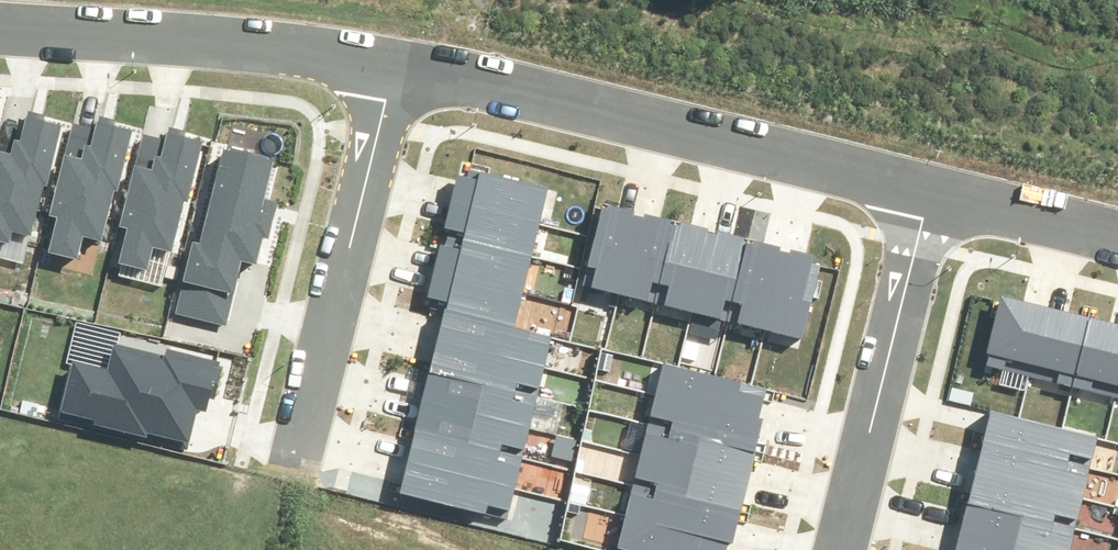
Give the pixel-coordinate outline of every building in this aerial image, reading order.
[(9,242),(12,231),(31,236),(43,185),(47,186),(62,125),(43,121),(45,115),(27,111),(20,141),(14,139),(11,154),(0,152),(0,240),(9,242)] [(49,252),(77,259),(83,236),(102,241),(114,192),(117,192),(133,131),(114,127),(115,121),(99,117),(95,130),(73,125),(50,215),(58,217),(49,252)] [(119,262),(147,269),(153,247),(172,251),(185,202),(188,202),(203,141),(184,137),(185,132),(169,127),(166,140),(144,135),(121,226),(128,227),(119,262)] [(176,313),(225,325),(241,261),(256,265),(263,238),(269,240),(279,202),(264,199),(273,161),(268,160),(269,157),(231,148),(230,151),(224,150),(201,244),(193,243),(176,313)] [(452,199),(540,220),(548,187),(469,169),(467,177),(458,175),(452,199)] [(464,240),(532,256),(540,220),(452,199),(445,227),(466,231),(464,240)] [(619,295),(638,216),(633,215),(634,211),(608,205),(607,208),(600,206),(581,286),(619,295)] [(619,295),(656,304),(674,225),(671,224),(671,220),(645,214),(644,217),(638,216),(619,295)] [(656,304),(693,312),(713,233),(708,232),(709,229),(681,222),(680,226),(674,225),(656,304)] [(730,321),(750,244),(745,242),(746,238),(718,232),(717,234),(713,233),(693,312),(730,321)] [(432,274),(522,296),(532,256),(464,240),(461,250),(440,244),(432,274)] [(763,329),(782,252),(781,251),(782,247),(754,240),(753,245),(750,244),(730,321),(763,329)] [(782,252),(763,329),(802,339),(820,265),(812,263),(814,255),(791,250),(790,253),(782,252)] [(445,310),(515,327),(522,296),(432,274),(428,297),(448,302),(445,310)] [(1027,376),(1044,307),(1001,296),(986,353),(989,354),(986,365),(1027,376)] [(1074,387),(1090,318),(1044,307),(1027,376),(1074,387)] [(438,341),(544,367),(552,336),(515,327),(445,310),(438,341)] [(1117,384),(1117,324),(1090,318),(1074,387),(1115,397),(1117,384)] [(430,371),(537,398),(544,367),(438,341),(430,371)] [(72,360),(60,411),(93,420),(92,423),(147,436),(148,433),(189,443),(197,409),(206,412),(210,398),(215,399),(224,366),(219,365),(219,362),(166,348),(164,356),(113,343),(107,369),(72,360)] [(664,363),(657,391),(759,417),(767,390),(664,363)] [(422,403),(529,429),(537,398),(430,371),(422,403)] [(657,391),(649,423),(756,450),(764,418),(759,417),(657,391)] [(414,433),(521,458),(529,429),(422,403),(414,433)] [(984,442),(1091,468),(1098,437),(992,411),(984,442)] [(641,455),(748,482),(756,450),(649,423),(641,455)] [(408,462),(514,487),(521,458),(414,433),(408,462)] [(977,471),(1083,497),(1091,468),(984,442),(977,471)] [(641,455),(634,484),(741,510),(748,482),(641,455)] [(400,494),(507,519),(514,487),(408,462),(400,494)] [(969,501),(1076,529),(1083,497),(977,471),(969,501)] [(625,516),(729,542),(733,543),(741,510),(634,484),(625,516)] [(1030,549),(1070,549),(1076,529),(969,501),(961,533),(1030,549)] [(627,549),(727,549),(729,542),(625,516),(617,548),(627,549)] [(961,533),(956,549),(1030,549),(961,533)]
